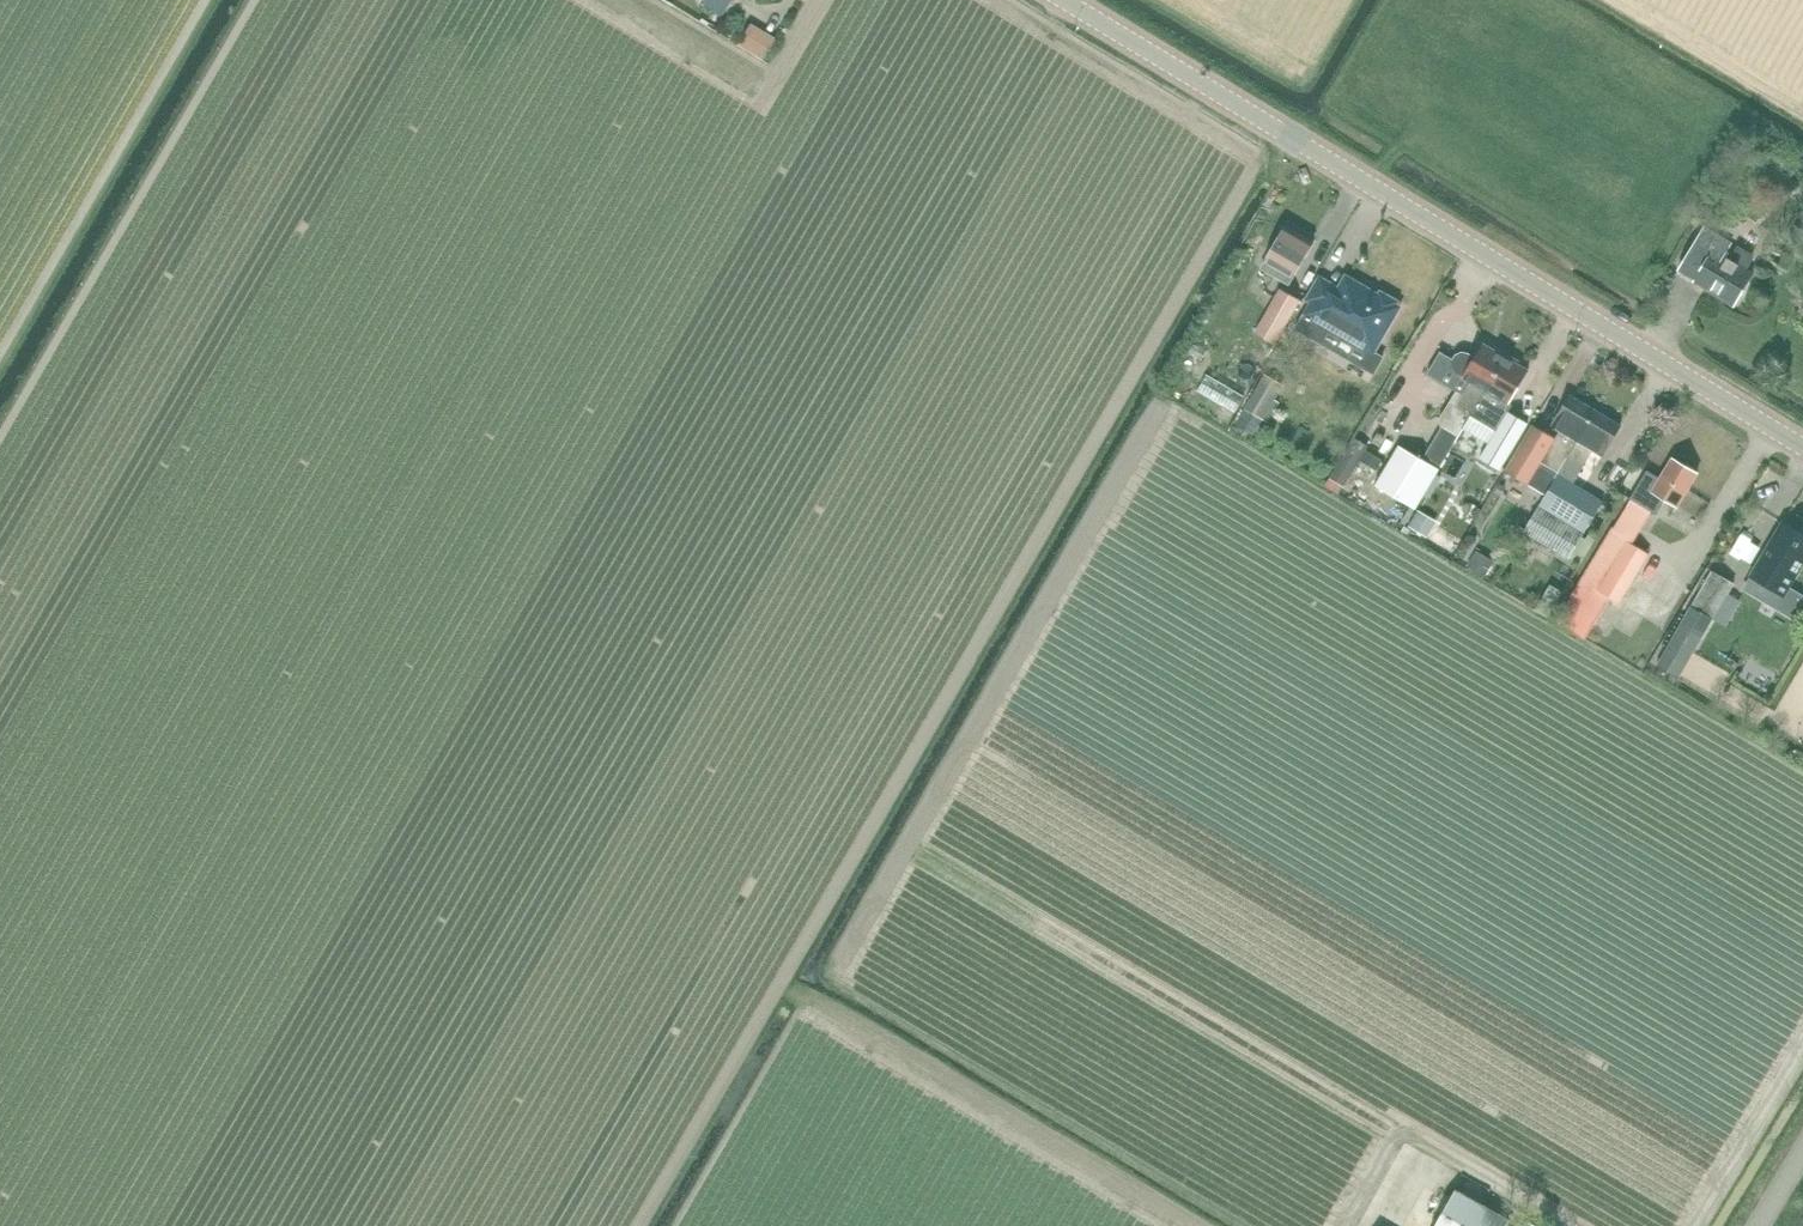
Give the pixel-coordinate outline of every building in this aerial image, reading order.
[(702,6),(721,18),(727,7),(731,0),(705,0),(702,6)] [(743,26),(734,41),(758,55),(767,40),(743,26)] [(1276,275),(1279,269),(1294,277),(1316,241),(1289,225),(1262,267),(1276,275)] [(1725,257),(1729,251),(1733,243),(1705,226),(1678,271),(1695,280),(1694,283),(1735,307),(1756,273),(1748,269),(1756,255),(1738,245),(1729,260),(1725,257)] [(1314,299),(1297,328),(1322,342),(1332,326),(1375,351),(1400,307),(1397,305),(1396,300),(1385,293),(1380,296),(1348,277),(1330,308),(1314,299)] [(1302,301),(1284,291),(1280,289),(1256,334),(1277,345),(1287,327),(1302,301)] [(1472,416),(1508,357),(1484,343),(1476,357),(1470,354),(1464,352),(1457,354),(1453,360),(1454,368),(1459,373),(1464,376),(1471,381),(1463,393),(1458,391),(1440,419),(1442,428),(1425,456),(1442,466),(1459,438),(1472,416)] [(1510,405),(1531,371),(1508,357),(1472,416),(1497,431),(1480,459),(1501,471),(1529,424),(1509,412),(1514,406),(1510,405)] [(1265,374),(1245,409),(1248,411),(1246,416),(1259,423),(1261,419),(1269,423),(1281,403),(1276,400),(1284,385),(1265,374)] [(1546,495),(1596,410),(1570,394),(1550,426),(1560,431),(1556,439),(1533,425),(1505,472),(1546,495)] [(1228,427),(1229,426),(1240,407),(1218,395),(1206,415),(1228,427)] [(1596,541),(1585,533),(1604,501),(1575,483),(1594,451),(1604,457),(1623,425),(1596,410),(1546,495),(1540,506),(1524,533),(1569,560),(1571,558),(1582,564),(1596,541)] [(1367,450),(1369,447),(1355,438),(1326,487),(1340,495),(1360,461),(1367,450)] [(1376,485),(1415,508),(1417,509),(1441,470),(1399,445),(1376,485)] [(1367,450),(1360,461),(1375,470),(1381,459),(1367,450)] [(1648,470),(1631,499),(1632,500),(1652,512),(1657,515),(1666,501),(1678,508),(1698,474),(1673,459),(1661,478),(1660,477),(1648,470)] [(1434,524),(1416,514),(1409,526),(1427,536),(1434,524)] [(1744,591),(1764,602),(1764,601),(1772,589),(1785,597),(1791,586),(1791,587),(1802,568),(1802,532),(1784,521),(1751,576),(1752,577),(1744,591)] [(1614,530),(1558,622),(1587,639),(1611,599),(1620,604),(1650,555),(1633,545),(1634,544),(1634,542),(1614,530)] [(1496,565),(1477,554),(1469,568),(1487,579),(1496,565)] [(1713,570),(1692,608),(1710,619),(1713,620),(1735,583),(1713,570)] [(1551,584),(1536,609),(1549,617),(1564,592),(1551,584)] [(1710,619),(1692,608),(1659,669),(1677,679),(1710,619)] [(1511,1219),(1457,1189),(1436,1225),(1507,1225),(1511,1219)]
